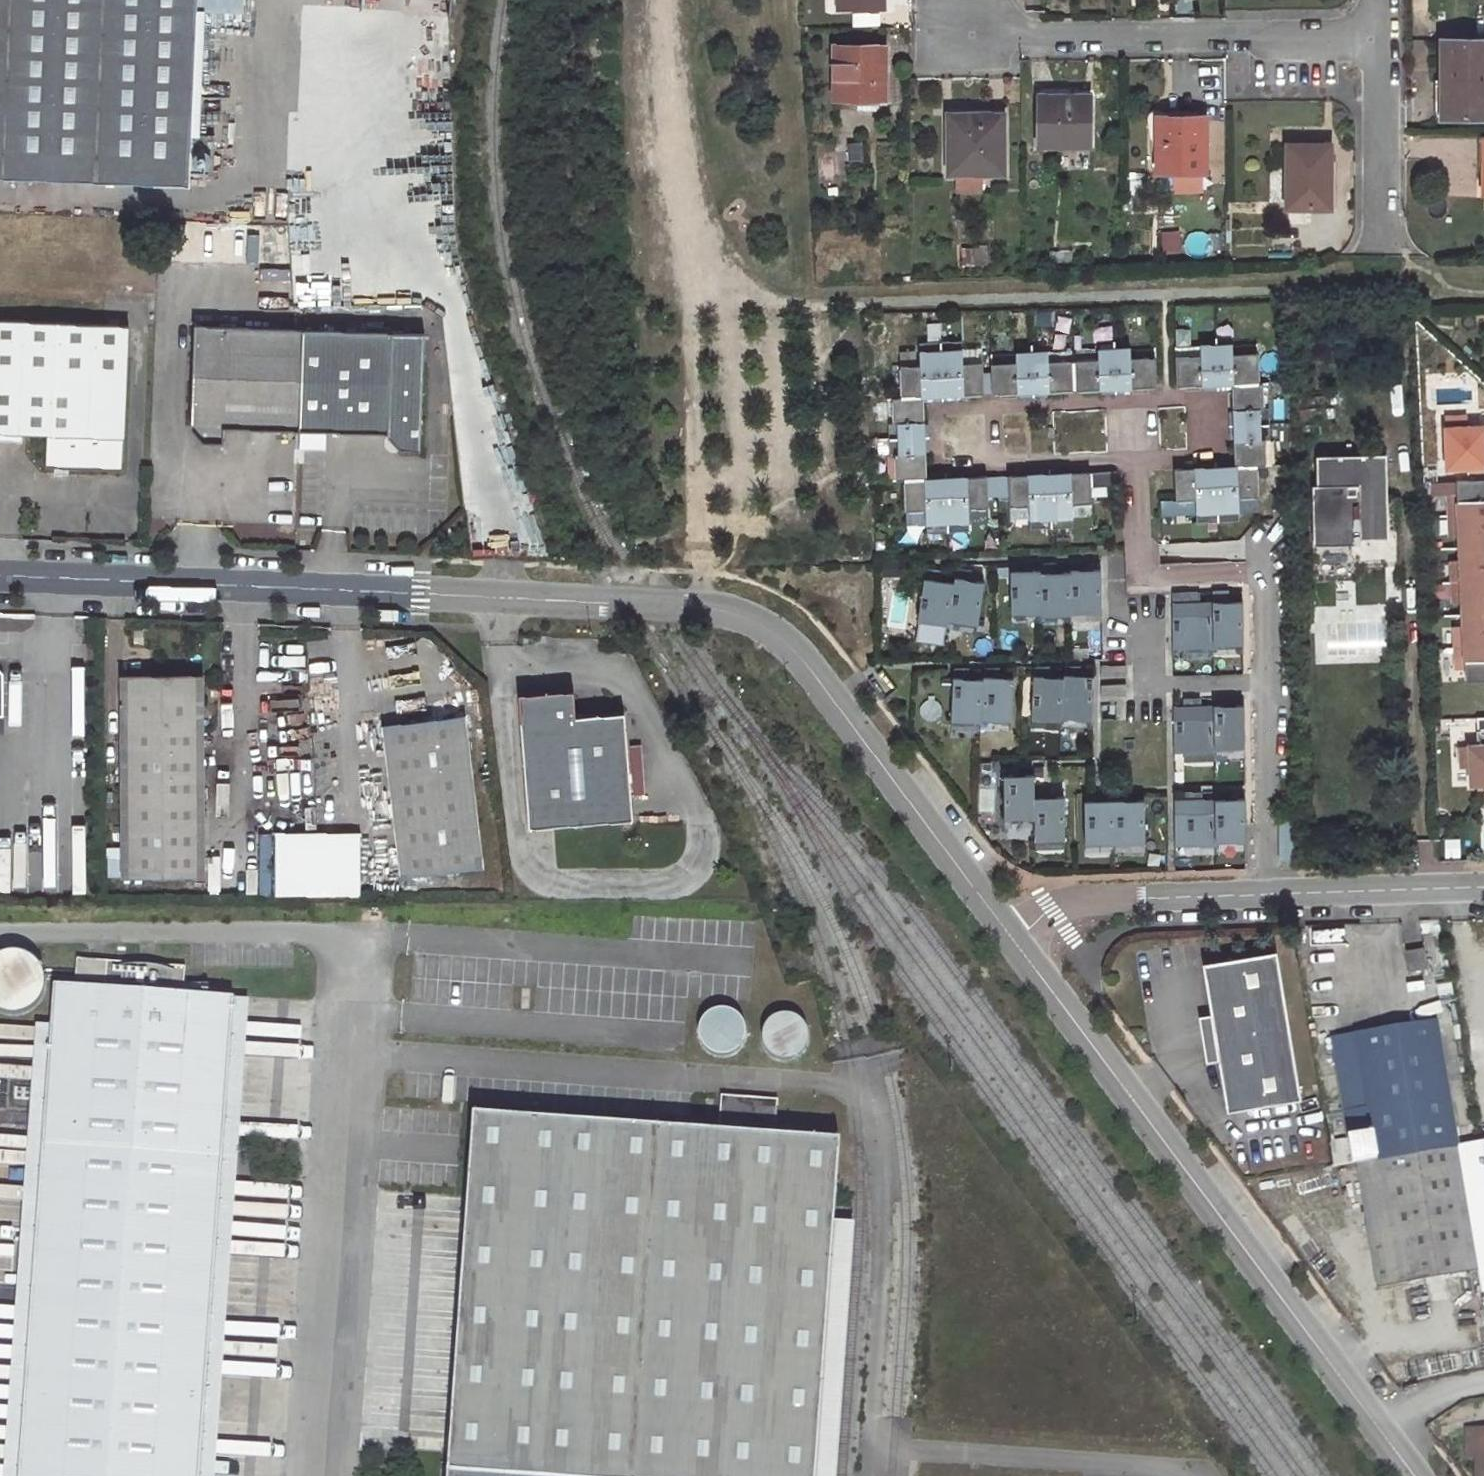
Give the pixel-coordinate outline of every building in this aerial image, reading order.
[(195,186),(196,170),(197,135),(202,0),(0,0),(0,177),(195,186)] [(838,9),(884,8),(884,0),(837,0),(838,9)] [(880,24),(879,12),(850,13),(851,25),(880,24)] [(1442,41),(1442,78),(1443,117),(1483,117),(1483,41),(1442,41)] [(884,98),(885,45),(833,45),(833,101),(858,101),(858,98),(884,98)] [(1434,79),(1435,117),(1443,117),(1442,78),(1434,79)] [(1089,146),(1090,95),(1038,96),(1038,146),(1089,146)] [(1003,173),(1003,119),(970,119),(970,114),(948,114),(948,173),(1003,173)] [(1206,172),(1206,120),(1156,120),(1157,173),(1206,172)] [(218,136),(197,135),(196,170),(217,171),(218,136)] [(1325,145),(1287,145),(1288,208),(1330,207),(1330,170),(1325,170),(1325,145)] [(1180,249),(1178,232),(1162,233),(1164,251),(1180,249)] [(122,470),(129,326),(0,320),(0,432),(47,434),(45,465),(122,470)] [(227,429),(301,433),(306,331),(199,325),(194,429),(205,443),(226,444),(227,429)] [(427,337),(306,331),(301,433),(391,438),(390,441),(400,457),(420,458),(427,337)] [(920,342),(921,351),(942,351),(942,341),(920,342)] [(942,351),(963,350),(963,341),(942,341),(942,351)] [(1216,346),(1217,360),(1232,360),(1231,355),(1231,345),(1216,346)] [(1202,361),(1217,360),(1216,346),(1201,346),(1202,356),(1202,361)] [(1116,349),(1117,363),(1132,363),(1132,358),(1131,348),(1116,349)] [(1102,364),(1117,363),(1116,349),(1101,349),(1102,359),(1102,364)] [(905,479),(906,511),(926,510),(926,524),(948,523),(969,522),(968,509),(988,508),(987,477),(926,479),(923,396),(984,394),(984,363),(964,364),(963,350),(942,351),(921,351),(921,365),(901,365),(902,397),(893,397),(894,422),(899,422),(899,438),(900,455),(895,455),(896,480),(905,479)] [(1022,362),(1022,366),(1037,366),(1036,351),(1021,352),(1022,362)] [(1051,351),(1036,351),(1037,366),(1052,365),(1052,361),(1051,351)] [(1176,357),(1177,388),(1234,387),(1236,469),(1258,468),(1266,468),(1265,443),(1261,443),(1260,428),(1260,414),(1264,414),(1263,388),(1260,388),(1259,354),(1231,355),(1232,360),(1217,360),(1202,361),(1202,356),(1176,357)] [(992,363),(993,394),(1157,389),(1156,358),(1132,358),(1132,363),(1117,363),(1102,364),(1102,359),(1052,361),(1052,365),(1037,366),(1022,366),(1022,362),(992,363)] [(1260,414),(1260,428),(1275,428),(1274,413),(1264,414),(1260,414)] [(889,439),(899,438),(899,422),(894,422),(889,423),(889,439)] [(1275,428),(1260,428),(1261,443),(1265,443),(1275,442),(1275,428)] [(1445,429),(1447,468),(1467,467),(1467,481),(1483,480),(1483,428),(1445,429)] [(899,438),(889,439),(890,455),(895,455),(900,455),(899,438)] [(1387,497),(1387,460),(1320,461),(1322,539),(1312,539),(1313,581),(1360,580),(1359,565),(1396,564),(1394,497),(1387,497)] [(1236,469),(1216,469),(1218,523),(1240,523),(1239,500),(1259,499),(1258,468),(1236,469)] [(1218,523),(1216,469),(1175,471),(1176,502),(1196,501),(1197,512),(1197,524),(1218,523)] [(1116,473),(1009,476),(1010,508),(1030,507),(1030,520),(1051,520),(1073,519),(1072,506),(1092,505),(1092,489),(1117,488),(1116,473)] [(1483,514),(1483,480),(1467,481),(1456,481),(1457,493),(1448,494),(1449,515),(1483,514)] [(1177,513),(1197,512),(1196,501),(1176,502),(1177,513)] [(1449,515),(1450,537),(1459,536),(1459,548),(1483,547),(1483,514),(1449,515)] [(1073,529),(1073,519),(1051,520),(1052,529),(1073,529)] [(1051,520),(1030,520),(1030,530),(1052,529),(1051,520)] [(969,532),(969,522),(948,523),(948,532),(969,532)] [(948,523),(926,524),(927,533),(948,532),(948,523)] [(1483,580),(1483,547),(1459,548),(1460,560),(1451,560),(1453,582),(1483,580)] [(1011,564),(1012,615),(1042,614),(1042,616),(1072,616),(1072,613),(1102,613),(1101,570),(1080,570),(1080,563),(1071,563),(1071,573),(1048,573),(1048,563),(1038,564),(1038,571),(1020,571),(1020,564),(1011,564)] [(926,569),(918,621),(948,626),(949,621),(954,583),(934,580),(936,570),(926,569)] [(966,570),(957,569),(954,583),(949,621),(978,625),(985,583),(965,579),(966,570)] [(1453,582),(1454,603),(1462,603),(1462,615),(1483,614),(1483,580),(1453,582)] [(1173,603),(1174,649),(1214,649),(1214,645),(1244,645),(1244,602),(1223,602),(1223,591),(1213,591),(1214,602),(1193,603),(1173,603)] [(1483,647),(1483,614),(1462,615),(1463,626),(1455,626),(1456,648),(1483,647)] [(1456,648),(1457,669),(1465,669),(1465,681),(1483,680),(1483,647),(1456,648)] [(1126,664),(1100,666),(1101,678),(1126,676),(1126,664)] [(1035,667),(1032,720),(1092,720),(1095,677),(1074,676),(1074,666),(1065,666),(1064,678),(1044,677),(1044,668),(1035,667)] [(954,669),(952,721),(1012,722),(1014,678),(993,677),(994,668),(984,668),(984,680),(963,679),(964,669),(954,669)] [(118,690),(199,689),(199,674),(118,676),(118,690)] [(1127,683),(1102,685),(1103,697),(1128,695),(1127,683)] [(200,878),(199,689),(118,690),(120,879),(200,878)] [(632,818),(624,713),(576,716),(574,690),(520,694),(530,826),(632,818)] [(1175,706),(1175,753),(1216,752),(1216,749),(1246,748),(1245,705),(1224,706),(1224,698),(1215,698),(1215,706),(1194,706),(1194,699),(1184,699),(1184,706),(1175,706)] [(381,727),(401,879),(480,869),(460,716),(381,727)] [(1483,785),(1483,717),(1476,718),(1477,746),(1469,746),(1470,786),(1483,785)] [(1005,776),(1006,819),(1036,819),(1036,841),(1066,840),(1065,797),(1046,798),(1046,790),(1036,790),(1036,783),(1015,784),(1015,776),(1005,776)] [(1176,800),(1177,846),(1217,846),(1217,842),(1247,842),(1246,799),(1225,799),(1225,792),(1216,792),(1216,799),(1195,800),(1195,792),(1186,792),(1186,800),(1176,800)] [(1085,794),(1086,844),(1146,843),(1146,800),(1125,801),(1125,793),(1115,793),(1116,801),(1095,801),(1095,794),(1085,794)] [(1283,860),(1297,860),(1297,820),(1282,820),(1283,860)] [(273,896),(358,895),(358,831),(272,832),(273,896)] [(1446,856),(1458,856),(1458,840),(1446,840),(1446,856)] [(1422,949),(1406,951),(1410,972),(1415,971),(1416,974),(1421,973),(1420,970),(1426,969),(1422,949)] [(8,950),(6,950),(0,952),(0,1010),(5,1011),(16,1011),(23,1010),(28,1007),(36,999),(41,989),(42,983),(42,977),(39,966),(35,961),(31,956),(25,953),(19,950),(8,950)] [(1276,953),(1202,965),(1227,1113),(1301,1101),(1276,953)] [(18,1442),(15,1475),(196,1475),(197,1455),(231,997),(180,993),(182,966),(74,958),(72,979),(102,981),(102,987),(52,984),(18,1442)] [(729,1011),(724,1010),(719,1010),(714,1012),(709,1014),(705,1018),(703,1022),(701,1027),(700,1032),(700,1037),(701,1042),(704,1046),(707,1050),(712,1053),(716,1055),(721,1056),(727,1055),(732,1054),(736,1051),(740,1048),(743,1044),(745,1039),(746,1034),(745,1029),(744,1024),(741,1019),(738,1016),(734,1013),(729,1011)] [(791,1013),(785,1013),(779,1014),(774,1016),(769,1020),(765,1024),(763,1030),(762,1035),(763,1041),(765,1047),(768,1052),(772,1056),(778,1058),(783,1060),(789,1060),(795,1058),(800,1055),(804,1051),(807,1046),(809,1040),(809,1034),(808,1028),(805,1023),(802,1019),(797,1015),(791,1013)] [(1377,1161),(1455,1147),(1436,1023),(1334,1040),(1354,1165),(1376,1161),(1377,1161)] [(773,1099),(716,1095),(714,1132),(770,1136),(773,1099)] [(443,1472),(495,1475),(812,1475),(836,1141),(770,1136),(714,1132),(469,1115),(443,1472)] [(1483,1294),(1483,1143),(1455,1147),(1476,1272),(1480,1295),(1483,1294)] [(1354,1165),(1375,1289),(1476,1272),(1455,1147),(1377,1161),(1376,1161),(1354,1165)] [(0,1310),(0,1323),(16,1324),(17,1311),(0,1310)] [(1478,1431),(1467,1431),(1467,1460),(1478,1460),(1478,1431)]
